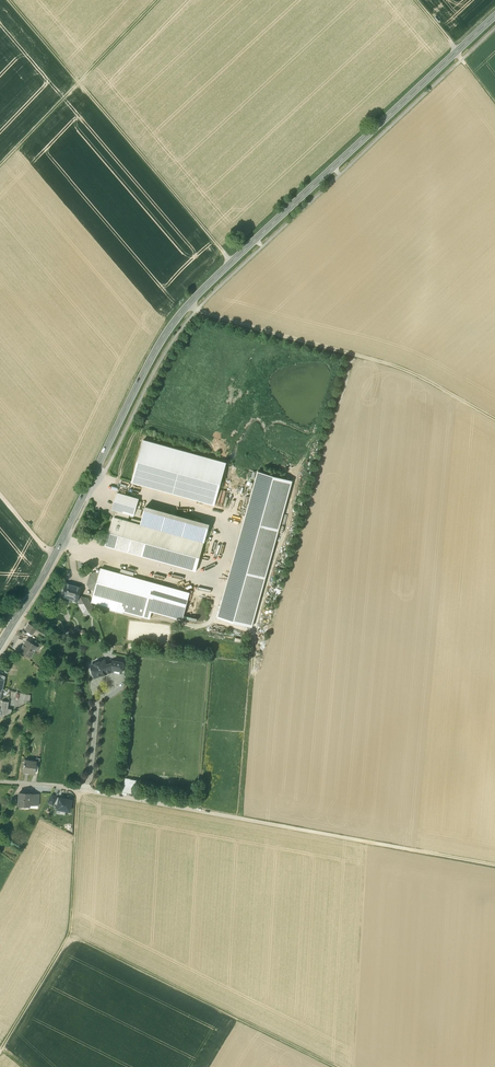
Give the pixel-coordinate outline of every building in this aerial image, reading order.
[(226,463),(143,440),(132,482),(214,505),(221,482),(226,463)] [(242,481),(246,469),(235,465),(231,478),(242,481)] [(257,471),(217,617),(252,627),(292,480),(257,471)] [(139,499),(117,493),(112,509),(117,511),(130,514),(134,515),(139,499)] [(209,523),(146,506),(141,524),(204,542),(209,523)] [(142,510),(136,508),(134,515),(134,516),(140,517),(142,510)] [(130,514),(117,511),(115,516),(124,519),(124,518),(128,519),(130,514)] [(141,524),(115,517),(112,529),(111,529),(110,529),(109,532),(110,532),(111,533),(107,546),(114,548),(196,571),(204,542),(141,524)] [(152,582),(101,568),(100,574),(95,590),(94,595),(107,599),(145,609),(152,582)] [(95,573),(91,575),(89,585),(91,589),(95,590),(100,574),(95,573)] [(82,587),(66,582),(65,587),(64,586),(62,587),(62,589),(63,591),(62,596),(78,601),(82,587)] [(190,593),(152,582),(145,609),(183,620),(190,593)] [(107,599),(94,595),(92,601),(105,605),(107,599)] [(88,599),(81,597),(79,604),(84,613),(91,614),(93,608),(88,599)] [(145,609),(107,599),(105,605),(111,607),(111,609),(123,612),(124,611),(143,616),(145,609)] [(4,607),(9,612),(14,606),(9,602),(4,607)] [(28,623),(25,629),(32,634),(35,630),(41,634),(42,631),(33,626),(28,623)] [(32,643),(26,640),(20,650),(20,651),(27,655),(28,655),(31,650),(33,652),(36,648),(37,647),(32,643)] [(42,645),(34,640),(32,643),(37,647),(36,648),(39,650),(42,645)] [(105,660),(91,665),(95,677),(113,671),(122,673),(124,663),(113,661),(112,663),(107,665),(105,660)] [(21,693),(20,698),(20,700),(30,702),(30,695),(21,693)] [(7,709),(1,708),(1,711),(0,717),(2,717),(11,712),(12,709),(7,709)] [(36,762),(25,760),(24,764),(24,765),(23,772),(34,774),(36,765),(36,762)] [(30,794),(19,793),(18,805),(21,805),(21,806),(22,807),(24,807),(25,806),(25,805),(29,806),(29,804),(38,805),(39,795),(30,794)] [(53,806),(57,797),(51,794),(47,803),(53,806)] [(56,809),(69,811),(71,800),(58,798),(56,809)]
